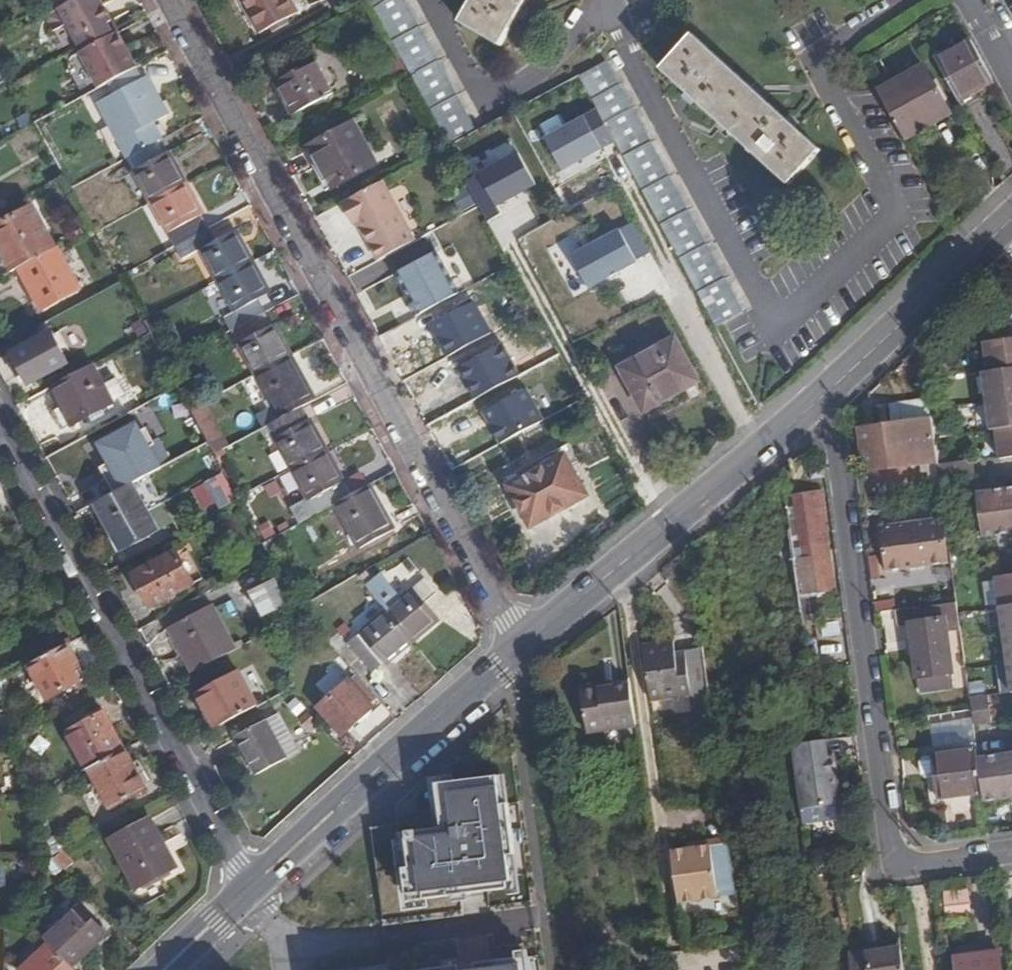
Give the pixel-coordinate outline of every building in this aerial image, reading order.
[(105,0),(81,0),(66,8),(63,10),(75,32),(112,13),(105,0)] [(66,8),(81,0),(70,0),(63,4),(66,8)] [(292,0),(243,0),(261,35),(271,30),(288,21),(300,15),(292,0)] [(340,3),(347,15),(373,1),(405,62),(412,73),(453,147),(479,133),(477,131),(406,0),(347,0),(340,3)] [(462,22),(504,47),(531,0),(475,0),(462,22)] [(118,23),(112,13),(75,32),(81,42),(114,25),(118,23)] [(288,21),(271,30),(274,35),(291,26),(288,21)] [(81,42),(87,53),(120,36),(114,25),(81,42)] [(87,53),(103,85),(141,65),(125,33),(120,36),(87,53)] [(666,69),(791,185),(823,151),(698,35),(666,69)] [(957,103),(991,85),(970,44),(936,63),(957,103)] [(325,60),(285,82),(302,115),(342,93),(325,60)] [(921,61),(875,84),(899,132),(946,108),(921,61)] [(392,69),(399,81),(412,73),(405,62),(392,69)] [(611,64),(584,79),(720,328),(727,324),(748,313),(611,64)] [(116,121),(134,153),(162,138),(168,135),(160,119),(174,112),(154,74),(121,91),(132,114),(116,121)] [(563,174),(611,155),(596,117),(548,137),(563,174)] [(363,123),(321,147),(342,188),(386,164),(363,123)] [(170,153),(162,138),(134,153),(158,198),(193,179),(177,149),(170,153)] [(488,216),(547,193),(533,157),(474,180),(488,216)] [(158,198),(182,243),(212,227),(205,214),(211,212),(193,179),(158,198)] [(392,180),(351,202),(362,223),(367,220),(369,219),(373,226),(371,228),(387,258),(424,239),(392,180)] [(471,188),(457,196),(466,214),(481,206),(471,188)] [(24,264),(59,246),(37,203),(0,221),(0,234),(7,248),(13,245),(24,264)] [(639,222),(587,244),(582,232),(550,245),(572,297),(656,262),(639,222)] [(210,249),(225,278),(255,262),(239,232),(220,241),(212,227),(182,243),(191,259),(210,249)] [(7,248),(17,268),(24,264),(13,245),(7,248)] [(84,287),(61,245),(59,246),(24,264),(46,306),(84,287)] [(441,252),(406,273),(428,312),(464,291),(441,252)] [(233,315),(240,327),(269,311),(261,298),(271,292),(255,262),(225,278),(241,310),(233,315)] [(240,327),(263,372),(295,354),(279,322),(276,324),(269,311),(240,327)] [(989,338),(994,369),(1011,366),(1004,323),(997,324),(999,337),(989,338)] [(56,329),(17,349),(34,381),(73,360),(56,329)] [(700,381),(684,348),(677,335),(624,365),(630,377),(647,407),(700,381)] [(263,372),(287,417),(306,406),(319,399),(295,354),(263,372)] [(116,399),(95,362),(54,384),(74,422),(116,399)] [(992,399),(1011,396),(1011,372),(1011,366),(994,369),(989,370),(992,399)] [(514,389),(499,397),(507,412),(522,404),(514,389)] [(992,399),(995,427),(1002,427),(1011,425),(1011,396),(992,399)] [(495,399),(481,407),(488,422),(503,414),(495,399)] [(212,455),(230,448),(212,402),(195,408),(212,455)] [(273,425),(296,469),(332,449),(316,418),(313,420),(306,406),(287,417),(273,425)] [(873,468),(943,459),(937,415),(866,424),(873,468)] [(96,445),(120,489),(138,479),(159,468),(136,424),(96,445)] [(1011,453),(1011,425),(1002,427),(1006,454),(1011,453)] [(296,469),(320,515),(343,502),(355,495),(347,481),(349,480),(332,449),(296,469)] [(570,455),(514,485),(533,525),(590,495),(570,455)] [(978,457),(944,461),(946,477),(979,472),(978,457)] [(163,526),(138,479),(120,489),(100,499),(124,546),(163,526)] [(402,527),(377,483),(355,495),(343,502),(368,545),(402,527)] [(984,496),(1011,492),(1011,485),(983,489),(984,496)] [(229,502),(244,495),(239,486),(225,494),(229,502)] [(801,491),(813,574),(839,571),(830,512),(832,513),(829,488),(801,491)] [(1011,531),(1011,492),(984,496),(989,534),(1011,531)] [(795,526),(766,531),(768,547),(772,574),(774,593),(777,613),(806,609),(795,526)] [(191,543),(182,548),(198,580),(207,575),(191,543)] [(182,548),(139,570),(156,602),(198,580),(182,548)] [(941,549),(895,555),(902,607),(905,607),(947,602),(964,600),(962,586),(961,575),(944,577),(941,549)] [(390,571),(375,584),(395,607),(393,608),(419,639),(447,616),(433,598),(444,588),(433,576),(421,585),(410,594),(390,571)] [(1006,602),(1011,602),(1011,574),(1003,575),(1006,602)] [(278,577),(254,590),(267,615),(292,601),(278,577)] [(951,626),(967,624),(964,600),(947,602),(949,616),(918,621),(924,674),(958,670),(951,626)] [(214,601),(168,624),(192,666),(237,642),(214,601)] [(907,622),(918,621),(949,616),(947,602),(905,607),(907,622)] [(393,668),(422,643),(419,639),(393,608),(364,632),(365,633),(353,643),(378,674),(389,664),(393,668)] [(778,620),(808,617),(806,609),(777,613),(778,620)] [(681,635),(650,639),(657,695),(699,690),(694,652),(683,653),(681,635)] [(701,706),(716,704),(714,693),(707,640),(692,642),(694,652),(699,690),(701,706)] [(84,679),(67,646),(35,665),(53,697),(84,679)] [(201,688),(221,723),(263,700),(243,666),(201,688)] [(312,684),(323,701),(348,685),(337,668),(312,684)] [(960,684),(958,670),(924,674),(927,688),(960,684)] [(355,679),(321,710),(347,740),(382,708),(355,679)] [(603,684),(586,686),(593,732),(641,726),(635,683),(618,685),(618,690),(604,692),(603,684)] [(617,683),(603,684),(604,692),(618,690),(618,685),(617,683)] [(994,693),(977,695),(978,706),(980,722),(997,720),(994,693)] [(279,711),(270,716),(283,741),(292,736),(279,711)] [(71,733),(91,770),(94,768),(127,749),(107,713),(71,733)] [(283,741),(270,716),(241,732),(260,769),(289,752),(283,741)] [(977,745),(977,727),(937,727),(937,746),(977,745)] [(833,737),(799,742),(808,807),(849,801),(842,754),(836,755),(833,737)] [(946,793),(990,788),(986,762),(985,754),(984,745),(941,751),(944,774),(946,793)] [(150,789),(127,749),(94,768),(116,808),(150,789)] [(934,775),(944,774),(941,751),(933,752),(928,759),(929,772),(934,775)] [(985,754),(986,762),(1011,758),(1011,751),(985,754)] [(472,756),(381,839),(391,919),(419,916),(417,900),(523,887),(516,853),(525,854),(517,804),(528,802),(522,757),(480,761),(479,755),(472,756)] [(986,762),(990,788),(992,799),(1011,796),(1011,758),(986,762)] [(802,794),(782,797),(785,818),(805,815),(802,794)] [(154,819),(115,841),(143,889),(182,867),(154,819)] [(735,840),(706,844),(713,897),(742,893),(735,840)] [(706,844),(689,846),(696,899),(713,897),(706,844)] [(686,901),(696,899),(689,846),(679,847),(686,901)] [(77,864),(70,851),(58,859),(69,870),(77,864)] [(755,851),(742,853),(743,870),(757,868),(755,851)] [(974,887),(948,888),(949,912),(975,911),(974,887)] [(89,907),(54,940),(56,942),(79,967),(113,934),(89,907)] [(910,968),(906,934),(852,941),(856,969),(892,969),(910,968)] [(959,944),(960,954),(1001,950),(999,940),(959,944)] [(79,967),(56,942),(27,969),(28,969),(82,969),(79,967)] [(960,954),(962,969),(1003,969),(1001,950),(960,954)] [(530,957),(426,969),(532,969),(530,957)]
